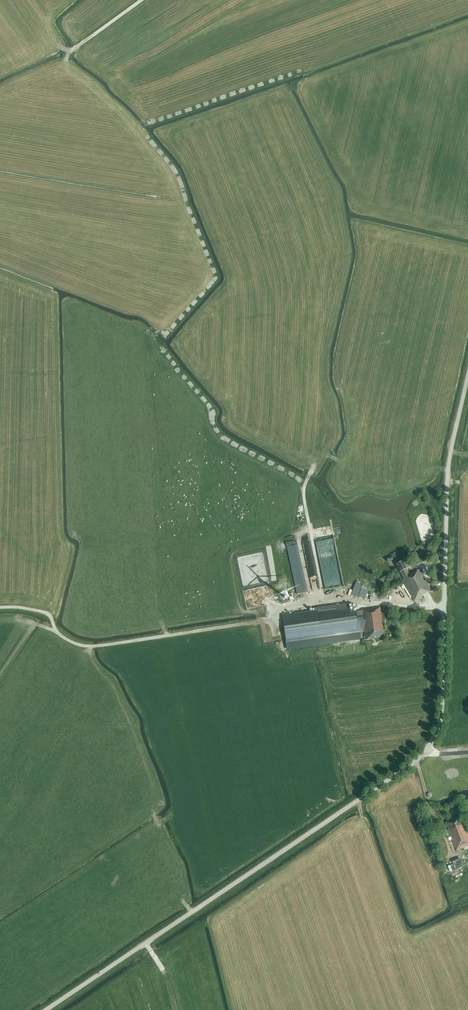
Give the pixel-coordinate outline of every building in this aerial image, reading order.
[(297,545),(287,547),(297,594),(307,592),(297,545)] [(426,593),(431,590),(419,569),(409,574),(402,561),(396,564),(405,580),(403,581),(415,601),(427,594),(426,593)] [(258,583),(269,581),(266,566),(265,568),(265,571),(263,571),(261,575),(260,574),(259,570),(257,570),(255,572),(256,576),(258,577),(257,578),(259,578),(261,579),(258,583)] [(366,597),(368,591),(361,589),(362,585),(356,583),(353,593),(366,597)] [(317,610),(282,614),(283,619),(258,623),(262,653),(285,650),(284,642),(321,637),(364,631),(365,640),(384,637),(380,607),(372,608),(372,610),(367,611),(367,609),(361,610),(361,611),(356,612),(356,611),(350,612),(349,608),(318,612),(317,610)] [(461,817),(446,823),(449,830),(448,830),(457,850),(467,846),(467,831),(465,824),(464,824),(461,817)] [(452,860),(454,864),(451,865),(449,866),(451,872),(462,867),(458,857),(452,859),(452,860)]
